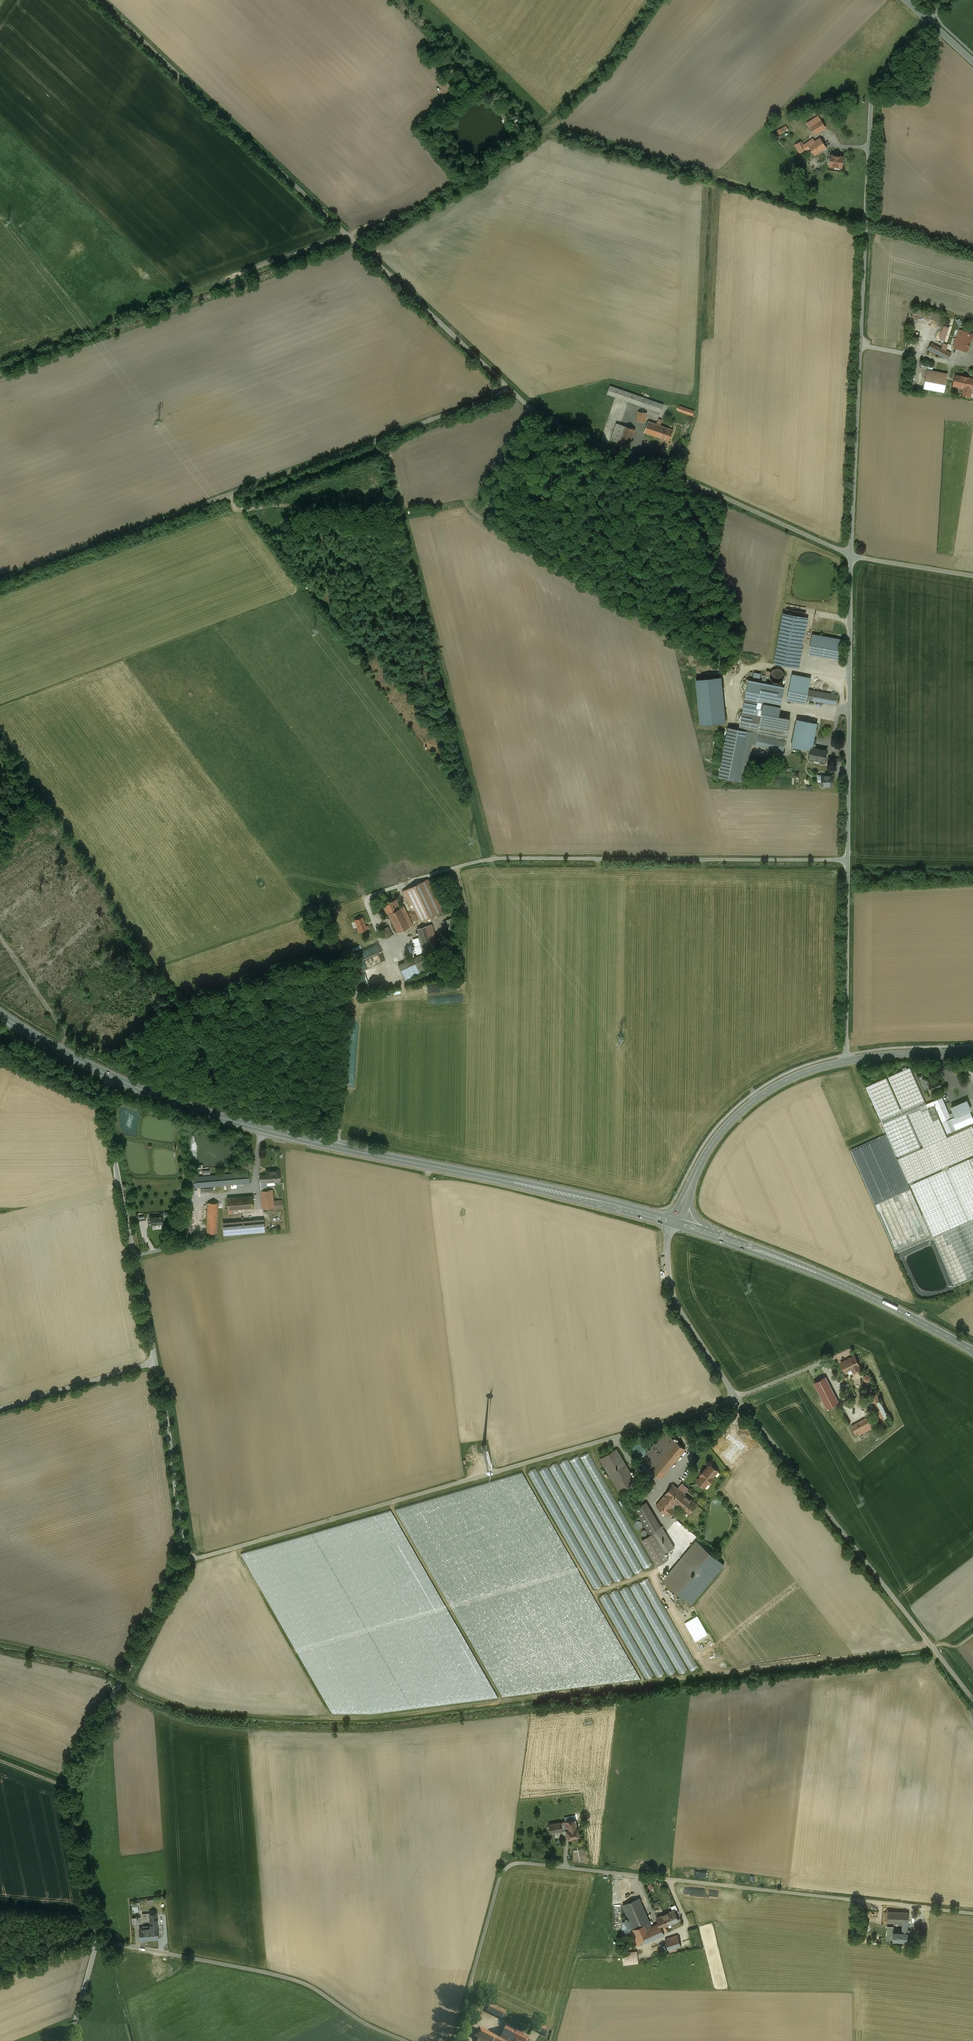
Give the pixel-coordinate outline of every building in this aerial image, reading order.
[(821,120),(810,127),(814,135),(826,128),(821,120)] [(820,138),(815,142),(813,139),(804,145),(801,141),(797,144),(802,152),(806,150),(809,147),(815,156),(826,148),(820,138)] [(843,157),(831,155),(830,166),(842,168),(843,157)] [(909,328),(910,322),(893,318),(891,324),(909,328)] [(959,330),(954,347),(967,352),(972,336),(972,334),(959,330)] [(952,353),(932,343),(928,349),(948,360),(952,353)] [(948,373),(928,369),(924,388),(944,392),(948,373)] [(956,376),(956,375),(955,375),(953,386),(954,386),(959,387),(960,388),(964,389),(963,395),(970,397),(972,383),(972,379),(956,376)] [(664,405),(643,398),(610,386),(607,394),(641,406),(641,405),(661,412),(664,405)] [(689,409),(680,406),(678,411),(688,414),(689,409)] [(647,413),(638,412),(637,421),(646,422),(647,413)] [(662,420),(658,419),(657,424),(648,421),(644,433),(669,441),(673,430),(660,425),(662,420)] [(625,426),(617,423),(611,440),(620,443),(625,426)] [(620,443),(618,448),(627,451),(635,429),(625,426),(620,443)] [(657,453),(644,448),(641,458),(653,462),(657,453)] [(809,618),(783,613),(774,663),(800,668),(809,618)] [(841,639),(812,634),(808,654),(838,660),(841,639)] [(784,679),(785,676),(784,673),(782,671),(780,669),(777,669),(774,669),(772,671),(770,673),(770,676),(771,679),(772,681),(775,683),(777,683),(780,683),(783,681),(784,679)] [(838,695),(808,690),(809,683),(791,679),(787,700),(806,703),(806,699),(837,705),(838,695)] [(785,687),(749,680),(745,700),(764,704),(781,707),(785,687)] [(724,683),(718,684),(722,728),(728,727),(724,683)] [(764,704),(745,700),(739,729),(748,731),(758,733),(760,724),(762,713),(764,704)] [(781,707),(764,704),(762,713),(779,717),(779,716),(781,707)] [(779,717),(762,713),(760,724),(788,730),(790,718),(779,716),(779,717)] [(817,723),(797,719),(792,746),(811,750),(812,747),(814,739),(817,723)] [(788,730),(760,724),(758,733),(758,736),(785,742),(788,730)] [(739,729),(728,727),(719,776),(739,780),(748,731),(739,729)] [(785,742),(758,736),(756,745),(783,750),(785,742)] [(815,748),(812,747),(811,750),(810,758),(825,761),(827,750),(815,748)] [(829,776),(825,776),(822,776),(822,786),(832,786),(832,776),(829,776)] [(437,914),(422,882),(403,891),(412,910),(415,909),(421,922),(437,914)] [(413,925),(404,906),(400,908),(396,899),(383,906),(385,910),(386,909),(397,933),(413,925)] [(363,917),(354,920),(359,932),(370,929),(368,925),(366,926),(363,917)] [(440,952),(432,925),(417,929),(425,956),(440,952)] [(388,927),(382,930),(386,938),(392,935),(388,927)] [(363,960),(359,951),(354,953),(358,962),(363,960)] [(421,955),(398,965),(405,980),(428,969),(421,955)] [(867,1088),(881,1120),(883,1123),(897,1157),(920,1147),(906,1115),(909,1114),(923,1147),(898,1158),(909,1182),(941,1168),(942,1171),(948,1168),(947,1165),(972,1154),(972,1126),(947,1137),(933,1105),(921,1111),(920,1107),(926,1104),(910,1069),(867,1088)] [(927,1080),(924,1078),(923,1077),(922,1079),(919,1080),(924,1090),(930,1087),(928,1083),(929,1083),(927,1080)] [(938,1079),(932,1082),(931,1081),(929,1083),(928,1083),(930,1087),(932,1091),(942,1087),(941,1085),(942,1085),(942,1084),(942,1083),(942,1082),(941,1081),(940,1081),(939,1081),(938,1079)] [(951,1119),(942,1097),(926,1104),(920,1107),(921,1111),(933,1105),(935,1105),(947,1133),(956,1129),(951,1119)] [(952,1107),(956,1117),(951,1119),(956,1129),(972,1122),(972,1119),(969,1110),(970,1110),(967,1101),(952,1107)] [(886,1134),(851,1150),(896,1253),(931,1237),(886,1134)] [(948,1168),(942,1171),(913,1184),(912,1181),(909,1183),(955,1286),(972,1277),(972,1157),(948,1168)] [(281,1181),(280,1168),(266,1170),(266,1174),(260,1174),(263,1209),(282,1207),(281,1198),(274,1199),(273,1188),(268,1189),(267,1182),(281,1181)] [(250,1183),(249,1172),(193,1177),(194,1188),(250,1183)] [(254,1208),(253,1195),(227,1197),(228,1210),(254,1208)] [(218,1233),(219,1203),(208,1202),(207,1233),(218,1233)] [(272,1212),(272,1221),(282,1220),(281,1212),(272,1212)] [(164,1222),(164,1214),(151,1215),(152,1223),(164,1222)] [(265,1231),(264,1218),(222,1222),(224,1234),(265,1231)] [(541,1333),(541,1325),(532,1325),(532,1333),(541,1333)] [(531,1335),(529,1327),(521,1328),(522,1337),(524,1337),(524,1338),(527,1337),(527,1335),(531,1335)] [(512,1341),(520,1340),(519,1330),(511,1331),(512,1341)] [(856,1360),(854,1356),(850,1358),(848,1357),(847,1359),(841,1362),(845,1371),(848,1370),(848,1369),(853,1366),(856,1371),(860,1369),(859,1365),(858,1363),(858,1362),(858,1360),(856,1360)] [(863,1378),(868,1382),(871,1378),(866,1373),(863,1378)] [(838,1402),(825,1377),(814,1383),(827,1408),(838,1402)] [(892,1424),(877,1394),(870,1397),(885,1427),(892,1424)] [(867,1417),(851,1426),(857,1436),(877,1425),(872,1416),(867,1418),(867,1417)] [(664,1432),(640,1461),(651,1470),(675,1441),(664,1432)] [(544,1437),(535,1437),(535,1448),(544,1447),(544,1437)] [(651,1470),(661,1478),(685,1449),(675,1441),(651,1470)] [(646,1453),(646,1450),(646,1448),(644,1445),(642,1444),(639,1443),(636,1444),(634,1446),(632,1448),(632,1451),(632,1453),(634,1456),(636,1457),(639,1458),(642,1457),(644,1456),(646,1453)] [(616,1449),(600,1459),(620,1492),(636,1483),(616,1449)] [(608,1489),(590,1451),(582,1455),(599,1490),(605,1487),(606,1490),(608,1489)] [(578,1455),(571,1459),(589,1493),(594,1490),(592,1487),(594,1485),(578,1455)] [(710,1464),(697,1481),(704,1487),(708,1482),(710,1483),(713,1478),(712,1477),(718,1470),(715,1468),(716,1468),(713,1466),(710,1464)] [(647,1479),(636,1493),(644,1499),(655,1485),(647,1479)] [(697,1504),(673,1484),(656,1505),(666,1514),(670,1517),(675,1510),(679,1506),(688,1514),(697,1504)] [(660,1526),(646,1502),(635,1509),(650,1533),(652,1532),(653,1533),(665,1553),(674,1547),(661,1526),(660,1526)] [(626,1534),(643,1568),(650,1564),(633,1529),(628,1532),(629,1533),(626,1534)] [(665,1553),(653,1533),(641,1540),(656,1566),(669,1559),(665,1553)] [(618,1542),(634,1573),(642,1569),(625,1538),(618,1542)] [(725,1565),(696,1540),(664,1579),(693,1603),(725,1565)] [(641,1581),(656,1611),(664,1607),(648,1577),(641,1581)] [(674,1640),(689,1671),(698,1667),(682,1636),(674,1640)] [(575,1816),(564,1818),(567,1830),(577,1828),(575,1816)] [(560,1822),(548,1825),(550,1833),(562,1831),(560,1822)] [(567,1830),(566,1830),(568,1839),(579,1837),(577,1828),(567,1830)] [(639,1898),(623,1905),(633,1929),(646,1923),(648,1928),(652,1926),(639,1898)] [(674,1910),(657,1917),(656,1917),(659,1923),(663,1932),(667,1930),(665,1926),(679,1920),(674,1910)] [(909,1912),(888,1911),(887,1922),(909,1923),(909,1912)] [(151,1919),(152,1928),(139,1929),(140,1940),(146,1940),(146,1939),(158,1938),(158,1939),(157,1928),(156,1919),(156,1913),(142,1914),(142,1920),(151,1919)] [(909,1918),(903,1918),(902,1932),(893,1931),(893,1940),(908,1941),(909,1918)] [(652,1926),(648,1928),(646,1923),(633,1929),(629,1931),(636,1946),(640,1944),(640,1945),(664,1934),(663,1932),(659,1923),(652,1926)] [(677,1935),(665,1939),(669,1950),(681,1946),(677,1935)] [(638,1950),(622,1952),(624,1965),(639,1963),(638,1950)] [(121,1951),(113,1954),(115,1962),(124,1960),(121,1951)] [(506,2011),(491,2004),(487,2012),(502,2019),(506,2011)] [(550,2030),(540,2025),(537,2031),(546,2036),(550,2030)] [(501,2039),(505,2040),(527,2040),(528,2038),(517,2032),(507,2027),(502,2037),(501,2039)] [(479,2028),(474,2037),(478,2040),(505,2040),(501,2039),(497,2036),(496,2038),(479,2028)]
